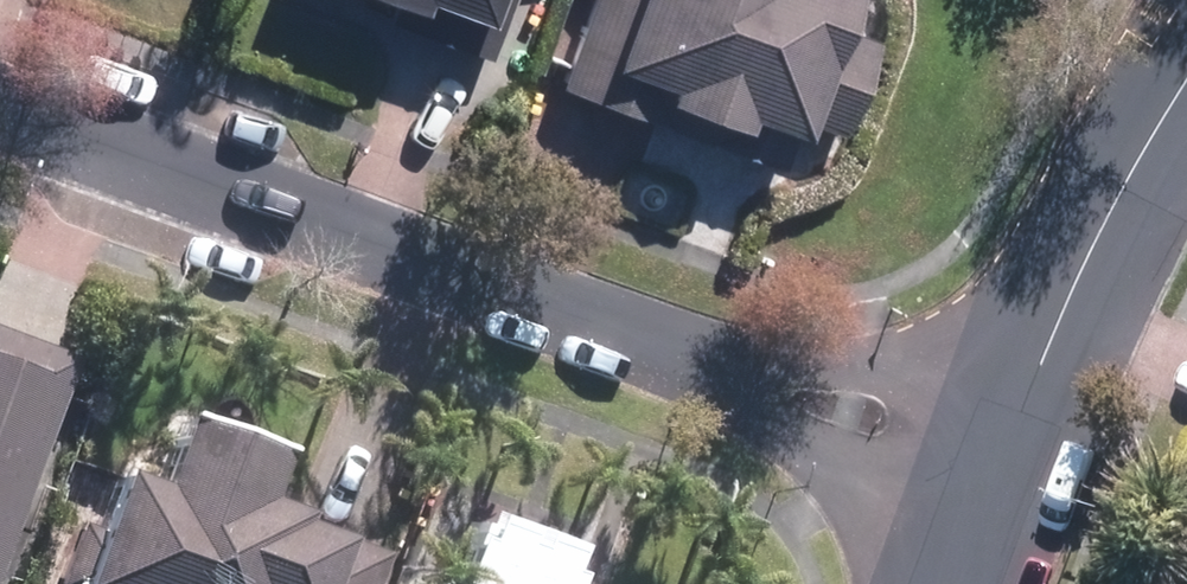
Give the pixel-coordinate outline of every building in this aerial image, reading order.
[(506,19),(514,0),(456,0),(506,19)] [(565,78),(660,111),(667,90),(749,119),(754,105),(806,124),(809,116),(845,129),(880,31),(850,20),(857,0),(593,0),(565,78)] [(79,358),(0,327),(0,571),(79,358)] [(393,543),(283,500),(297,457),(199,421),(172,486),(132,469),(84,583),(376,583),(393,543)] [(492,500),(455,583),(585,583),(601,547),(492,500)]
